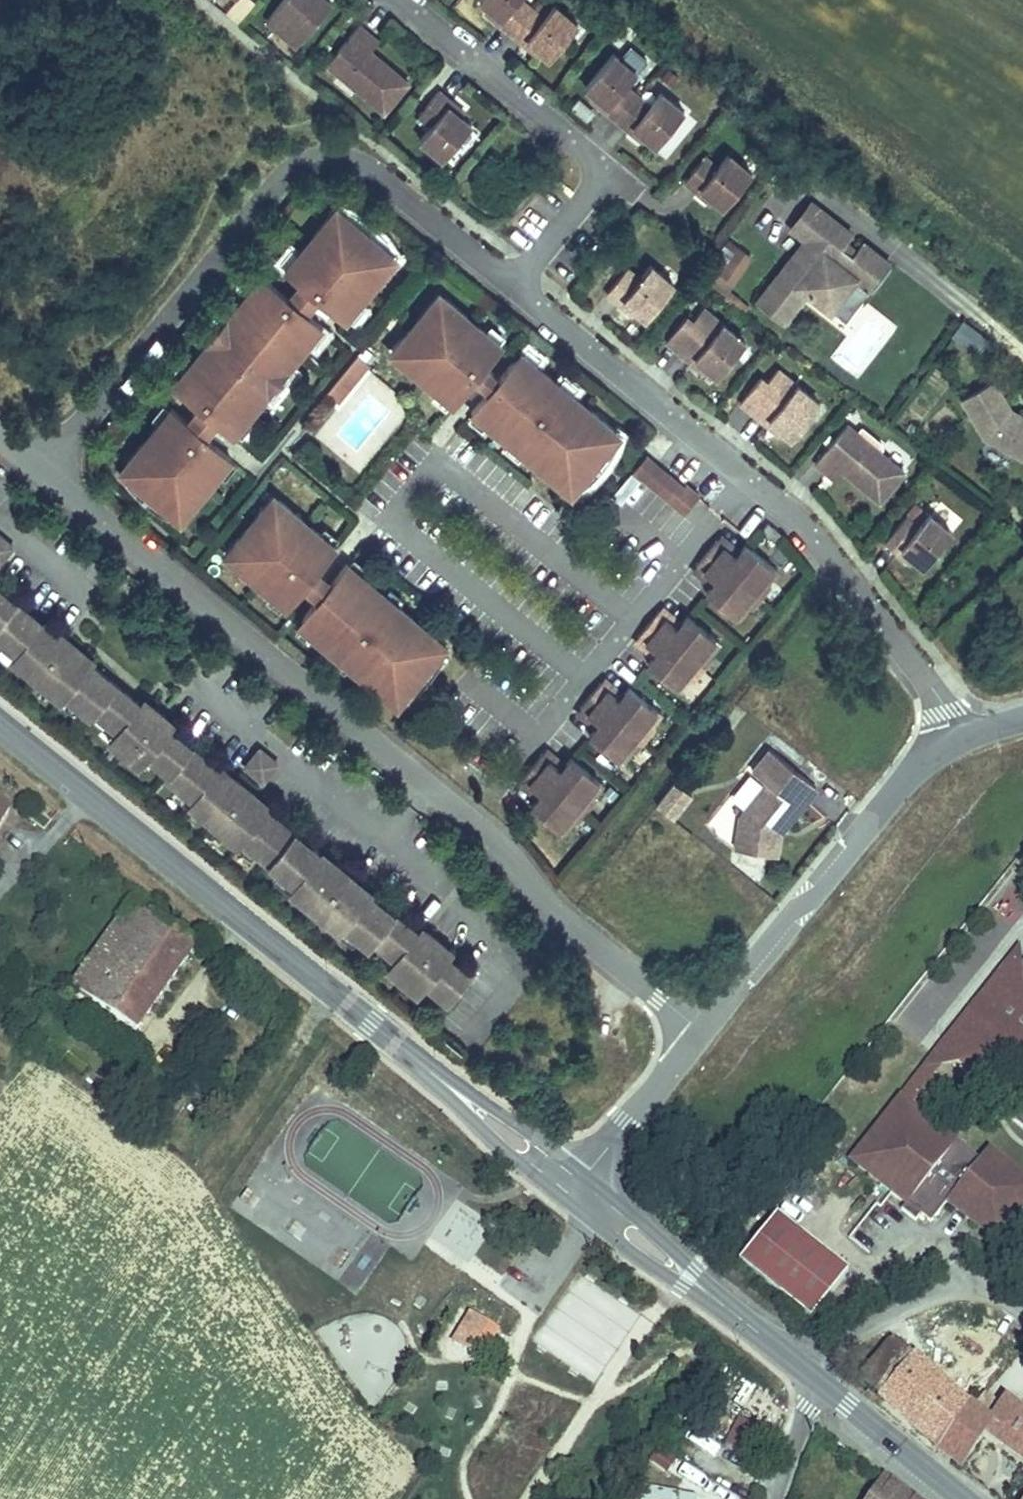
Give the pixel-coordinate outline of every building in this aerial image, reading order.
[(254,15),(272,29),(281,26),(290,33),(317,0),(266,0),(254,15)] [(543,4),(533,17),(510,0),(469,0),(468,1),(478,9),(491,19),(488,23),(514,43),(517,39),(531,49),(541,57),(567,22),(543,4)] [(491,19),(478,9),(474,13),(488,23),(491,19)] [(361,49),(355,44),(363,34),(350,24),(318,63),(331,74),(336,68),(353,82),(348,88),(375,110),(399,80),(361,49)] [(290,33),(281,26),(272,29),(285,40),(290,33)] [(361,49),(369,39),(363,34),(355,44),(361,49)] [(531,49),(517,39),(514,43),(528,53),(531,49)] [(616,89),(627,76),(603,57),(576,92),(586,100),(600,110),(596,114),(622,134),(626,130),(639,140),(649,148),(676,113),(652,94),(641,108),(616,89)] [(353,82),(336,68),(331,74),(348,88),(353,82)] [(434,158),(462,124),(452,116),(440,105),(443,101),(430,90),(409,115),(421,125),(410,138),(434,158)] [(596,114),(600,110),(586,100),(583,104),(596,114)] [(456,112),(443,101),(440,105),(452,116),(456,112)] [(639,140),(626,130),(622,134),(636,144),(639,140)] [(714,189),(724,197),(752,163),(729,144),(718,157),(706,147),(685,171),(698,182),(702,178),(714,189)] [(702,178),(698,182),(711,193),(714,189),(702,178)] [(816,203),(811,198),(790,223),(795,227),(816,203)] [(805,235),(754,297),(779,318),(804,288),(827,307),(854,276),(869,288),(890,263),(861,240),(856,247),(851,252),(841,244),(846,239),(851,231),(816,203),(795,227),(805,235)] [(347,307),(391,254),(380,244),(384,238),(348,208),(343,214),(331,204),(284,260),(301,274),(319,288),(344,310),(347,307)] [(729,294),(752,252),(728,239),(706,281),(729,294)] [(856,247),(846,239),(841,244),(851,252),(856,247)] [(629,295),(639,303),(667,270),(643,250),(632,263),(620,253),(599,277),(613,288),(616,284),(629,295)] [(232,425),(322,317),(306,304),(288,289),(262,267),(172,374),(199,397),(217,412),(232,425)] [(319,288),(301,274),(288,289),(306,304),(319,288)] [(869,288),(854,276),(827,307),(844,318),(869,288)] [(616,284),(613,288),(625,299),(629,295),(616,284)] [(482,355),(500,334),(444,287),(434,299),(428,294),(398,330),(404,334),(394,346),(450,393),(471,368),(482,355)] [(707,361),(716,368),(744,335),(703,300),(691,312),(685,308),(665,332),(690,354),(694,349),(707,361)] [(969,321),(954,332),(966,347),(980,335),(969,321)] [(612,419),(519,342),(497,368),(486,381),(469,402),(562,479),(572,467),(577,472),(608,436),(602,432),(612,419)] [(336,394),(368,356),(356,346),(324,384),(336,394)] [(690,354),(703,365),(707,361),(694,349),(690,354)] [(486,381),(497,368),(482,355),(471,368),(486,381)] [(791,431),(819,398),(777,362),(766,375),(760,370),(740,395),(765,416),(768,412),(782,424),(791,431)] [(990,372),(957,390),(978,429),(1022,455),(1022,412),(1015,407),(1013,410),(1005,406),(1007,403),(990,372)] [(217,412),(199,397),(186,412),(204,427),(217,412)] [(170,495),(182,505),(229,449),(204,427),(186,412),(169,398),(122,454),(135,464),(130,470),(166,500),(170,495)] [(782,424),(768,412),(765,416),(778,428),(782,424)] [(825,465),(834,455),(839,460),(877,493),(902,463),(876,441),(871,447),(854,432),(859,427),(846,416),(813,454),(825,465)] [(859,427),(854,432),(871,447),(876,441),(859,427)] [(682,476),(679,479),(643,449),(631,463),(681,505),(696,488),(682,476)] [(825,465),(831,470),(839,460),(834,455),(825,465)] [(312,559),(333,534),(277,488),(267,500),(261,495),(231,531),(237,536),(227,547),(283,594),(301,573),(312,559)] [(912,548),(922,556),(950,523),(926,503),(915,516),(903,506),(883,531),(896,542),(899,538),(912,548)] [(781,531),(767,519),(761,527),(775,539),(781,531)] [(738,547),(719,532),(716,536),(735,551),(738,547)] [(766,577),(776,565),(744,539),(738,547),(735,551),(716,536),(695,561),(714,576),(711,580),(705,588),(737,614),(747,601),(743,598),(762,574),(766,577)] [(14,549),(0,538),(0,566),(14,549)] [(899,538),(896,542),(909,553),(912,548),(899,538)] [(436,629),(343,551),(326,571),(315,584),(293,611),(386,689),(396,677),(401,682),(432,646),(426,641),(436,629)] [(315,584),(326,571),(312,559),(301,573),(315,584)] [(714,576),(695,561),(692,565),(711,580),(714,576)] [(751,604),(770,581),(766,577),(762,574),(743,598),(747,601),(751,604)] [(15,607),(0,595),(0,626),(15,607)] [(679,617),(661,601),(657,606),(676,621),(679,617)] [(707,647),(717,634),(686,609),(679,617),(676,621),(657,606),(637,630),(656,646),(652,650),(646,658),(678,684),(688,671),(684,668),(703,644),(707,647)] [(35,637),(39,632),(42,629),(15,607),(0,626),(0,639),(4,643),(1,647),(29,670),(24,676),(47,695),(52,689),(80,712),(83,708),(94,717),(116,690),(90,668),(87,672),(83,676),(35,637)] [(656,646),(637,630),(633,635),(652,650),(656,646)] [(77,654),(59,638),(54,644),(39,632),(35,637),(83,676),(87,672),(72,660),(77,654)] [(692,674),(711,650),(707,647),(703,644),(684,668),(688,671),(692,674)] [(620,687),(601,672),(598,676),(617,691),(620,687)] [(648,718),(658,705),(627,679),(620,687),(617,691),(598,676),(577,701),(597,716),(593,721),(587,728),(619,754),(629,741),(625,738),(644,715),(648,718)] [(163,740),(134,716),(140,709),(116,690),(94,717),(117,735),(114,739),(145,764),(148,761),(155,767),(170,779),(192,752),(168,733),(163,740)] [(597,716),(577,701),(574,705),(593,721),(597,716)] [(163,729),(168,723),(149,708),(145,714),(140,709),(134,716),(163,740),(168,733),(163,729)] [(633,744),(652,721),(648,718),(644,715),(625,738),(629,741),(633,744)] [(145,764),(114,739),(108,746),(139,772),(145,764)] [(561,757),(543,742),(539,746),(558,761),(561,757)] [(589,788),(599,775),(568,749),(561,757),(558,761),(539,746),(519,771),(538,787),(534,791),(528,798),(560,824),(570,811),(566,808),(585,785),(589,788)] [(264,817),(260,821),(212,782),(216,777),(218,774),(192,752),(170,779),(181,788),(177,792),(205,815),(201,821),(224,840),(228,834),(256,857),(260,853),(271,862),(293,835),(266,814),(264,817)] [(263,786),(277,769),(259,755),(245,772),(263,786)] [(781,823),(812,784),(788,765),(771,785),(762,779),(736,811),(731,846),(773,852),(776,829),(773,826),(778,820),(781,823)] [(538,787),(519,771),(515,775),(534,791),(538,787)] [(254,799),(235,784),(230,789),(216,777),(212,782),(260,821),(264,817),(249,805),(254,799)] [(655,803),(675,818),(694,793),(674,778),(655,803)] [(574,814),(593,791),(589,788),(585,785),(566,808),(570,811),(574,814)] [(0,798),(0,817),(9,803),(0,798)] [(781,823),(778,820),(773,826),(776,829),(781,823)] [(361,904),(313,865),(317,860),(319,857),(293,835),(271,862),(282,871),(278,875),(306,898),(302,904),(325,923),(329,917),(357,940),(361,936),(372,945),(394,918),(367,897),(364,900),(361,904)] [(355,882),(336,867),(331,872),(317,860),(313,865),(361,904),(364,900),(350,888),(355,882)] [(129,894),(71,974),(140,1024),(197,945),(129,894)] [(440,968),(411,944),(417,938),(394,918),(372,945),(394,963),(391,967),(422,993),(425,989),(432,995),(447,1007),(469,980),(446,961),(440,968)] [(445,951),(427,936),(422,942),(417,938),(411,944),(440,968),(446,961),(441,957),(445,951)] [(1022,979),(1022,965),(1020,963),(1018,944),(900,1093),(894,1102),(949,1145),(955,1137),(919,1109),(959,1059),(1022,979)] [(422,993),(391,967),(385,974),(416,1000),(422,993)] [(959,1059),(988,1083),(1005,1062),(1015,1069),(1006,1081),(1022,1094),(1022,979),(959,1059)] [(1009,1117),(1022,1127),(1022,1100),(1009,1117)] [(988,1145),(979,1156),(955,1137),(949,1145),(894,1102),(850,1156),(906,1200),(901,1206),(915,1218),(920,1211),(930,1219),(947,1198),(992,1234),(1022,1197),(1022,1173),(988,1145)] [(848,1273),(776,1216),(739,1264),(811,1320),(848,1273)] [(335,1246),(328,1260),(344,1268),(351,1254),(335,1246)] [(467,1311),(458,1330),(482,1341),(491,1321),(467,1311)] [(888,1401),(972,1468),(998,1435),(1022,1453),(1022,1403),(1021,1402),(1005,1421),(927,1355),(925,1358),(903,1342),(872,1382),(890,1397),(888,1401)] [(741,1414),(720,1442),(746,1461),(767,1432),(741,1414)] [(886,1465),(862,1498),(926,1498),(886,1465)] [(640,1482),(637,1498),(675,1498),(677,1487),(640,1482)] [(677,1487),(675,1498),(692,1498),(693,1490),(677,1487)]
